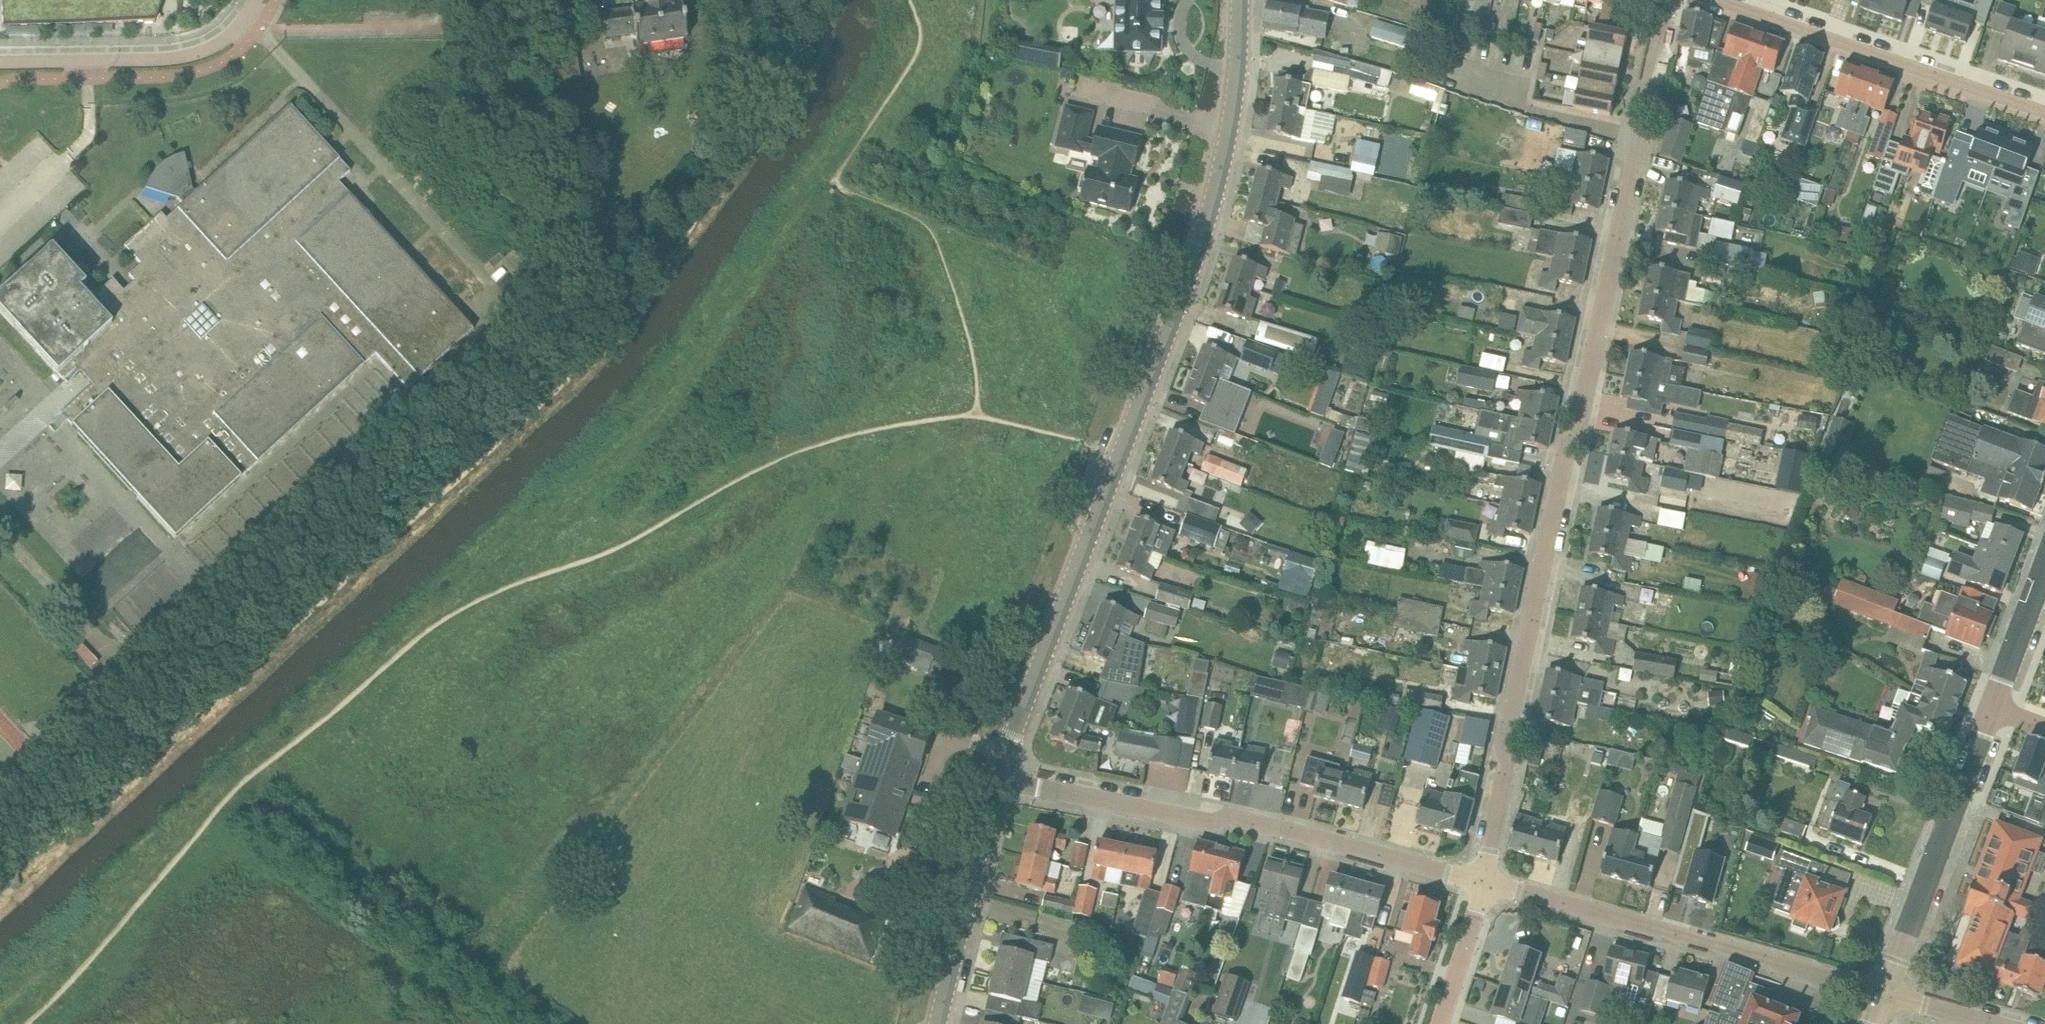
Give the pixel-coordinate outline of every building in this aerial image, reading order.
[(1162,53),(1163,0),(1117,0),(1115,51),(1162,53)] [(1273,1),(1270,0),(1269,0),(1264,28),(1326,39),(1331,15),(1303,10),(1304,6),(1273,1)] [(1574,8),(1587,11),(1588,2),(1604,5),(1605,0),(1576,0),(1574,8)] [(1883,15),(1888,0),(1865,0),(1862,8),(1883,15)] [(1903,22),(1911,0),(1888,0),(1883,15),(1903,22)] [(1943,38),(1956,0),(1926,0),(1924,4),(1933,8),(1925,32),(1943,38)] [(1946,40),(1966,48),(1974,23),(1984,26),(1992,3),(1985,0),(1960,0),(1946,40)] [(689,25),(684,21),(681,2),(668,4),(668,2),(644,5),(645,7),(600,14),(604,37),(635,33),(637,46),(687,38),(686,36),(690,31),(689,25)] [(1999,60),(2023,68),(2036,30),(2012,22),(2017,8),(2001,3),(1992,30),(2007,35),(1999,60)] [(1713,64),(1717,52),(1727,23),(1713,18),(1686,12),(1679,46),(1692,48),(1688,67),(1700,69),(1702,61),(1713,64)] [(1599,29),(1609,31),(1610,21),(1601,19),(1599,29)] [(1375,21),(1371,38),(1406,48),(1410,31),(1375,21)] [(1477,29),(1486,31),(1487,23),(1479,21),(1477,29)] [(1610,21),(1609,31),(1618,33),(1620,23),(1610,21)] [(1487,23),(1486,31),(1494,32),(1496,25),(1487,23)] [(1531,41),(1539,42),(1542,25),(1535,23),(1531,41)] [(1618,33),(1628,35),(1630,25),(1620,23),(1618,33)] [(1695,122),(1725,132),(1738,92),(1739,93),(1760,34),(1735,25),(1725,55),(1717,52),(1713,64),(1714,64),(1708,82),(1709,82),(1695,122)] [(1609,31),(1599,29),(1592,27),(1588,42),(1579,41),(1577,53),(1622,62),(1628,35),(1618,33),(1609,31)] [(1555,31),(1548,30),(1546,39),(1553,40),(1555,31)] [(2023,68),(2044,75),(2044,33),(2036,30),(2023,68)] [(1784,43),(1760,34),(1739,93),(1738,92),(1725,132),(1739,137),(1749,107),(1756,109),(1745,139),(1759,144),(1772,103),(1753,97),(1762,69),(1774,73),(1784,43)] [(547,48),(535,50),(540,84),(552,83),(553,83),(581,79),(576,49),(568,51),(567,46),(547,48)] [(1014,47),(1012,60),(1059,69),(1062,56),(1014,47)] [(1823,56),(1799,47),(1783,92),(1793,95),(1789,107),(1793,108),(1782,139),(1806,147),(1818,111),(1806,106),(1823,56)] [(1313,56),(1317,57),(1314,71),(1351,78),(1377,87),(1377,85),(1388,88),(1394,72),(1313,50),(1313,56)] [(495,67),(494,62),(486,52),(476,60),(484,71),(486,74),(493,69),(495,67)] [(1622,62),(1577,53),(1574,66),(1583,67),(1580,81),(1617,89),(1622,62)] [(1541,64),(1539,72),(1546,73),(1548,65),(1541,64)] [(1850,131),(1871,73),(1846,64),(1836,94),(1850,99),(1846,111),(1842,109),(1836,126),(1846,130),(1850,131)] [(1305,77),(1280,72),(1273,106),(1299,111),(1300,108),(1307,110),(1312,86),(1348,93),(1351,78),(1314,71),(1315,69),(1305,77)] [(1546,74),(1546,73),(1539,72),(1537,81),(1544,82),(1546,74)] [(1896,81),(1871,73),(1850,131),(1846,130),(1843,139),(1859,144),(1862,135),(1864,136),(1870,119),(1865,117),(1869,106),(1885,112),(1896,81)] [(1544,82),(1544,83),(1550,85),(1552,76),(1546,74),(1544,82)] [(1697,78),(1696,78),(1695,79),(1694,80),(1694,81),(1693,83),(1693,84),(1693,85),(1693,86),(1694,88),(1695,89),(1696,90),(1697,90),(1698,91),(1699,91),(1701,91),(1702,91),(1703,91),(1704,90),(1705,89),(1706,88),(1707,87),(1707,86),(1707,84),(1707,83),(1707,82),(1707,80),(1706,79),(1705,78),(1704,78),(1702,77),(1701,77),(1700,77),(1698,77),(1697,78)] [(1617,89),(1580,81),(1571,79),(1569,92),(1577,94),(1575,108),(1611,116),(1617,89)] [(1418,84),(1414,95),(1436,103),(1440,92),(1418,84)] [(1449,106),(1442,104),(1439,114),(1446,116),(1449,106)] [(290,105),(196,191),(192,187),(184,153),(183,153),(184,156),(172,161),(162,168),(155,177),(149,188),(146,187),(146,188),(179,199),(183,203),(166,218),(161,212),(125,246),(141,264),(129,274),(140,287),(130,296),(113,278),(95,295),(52,247),(0,295),(0,311),(63,380),(81,364),(96,380),(61,413),(175,538),(376,354),(408,389),(474,329),(339,182),(351,171),(290,105)] [(1299,111),(1273,106),(1268,133),(1310,141),(1317,112),(1307,110),(1300,108),(1299,111)] [(1064,109),(1055,148),(1084,155),(1085,153),(1092,154),(1092,156),(1101,158),(1098,171),(1089,169),(1087,177),(1083,176),(1080,190),(1083,191),(1081,200),(1130,211),(1138,180),(1127,178),(1131,164),(1135,165),(1142,138),(1098,129),(1095,142),(1085,140),(1091,114),(1064,109)] [(1781,113),(1772,110),(1767,123),(1777,126),(1781,113)] [(1883,161),(1899,115),(1886,111),(1868,156),(1883,161)] [(1940,153),(1950,123),(1949,123),(1950,120),(1941,117),(1940,120),(1922,114),(1913,140),(1905,137),(1896,163),(1923,173),(1917,193),(1934,199),(1947,161),(1931,156),(1933,151),(1940,153)] [(1694,125),(1692,124),(1673,118),(1660,156),(1682,163),(1694,125)] [(1934,199),(1933,201),(1948,207),(1951,197),(1957,199),(1967,169),(1991,177),(1991,178),(2006,138),(1980,129),(1973,146),(1954,139),(1947,161),(1934,199)] [(1567,130),(1564,144),(1586,149),(1589,135),(1567,130)] [(2006,138),(1991,178),(1992,178),(2012,185),(2002,212),(2009,215),(2005,225),(2020,230),(2040,173),(2027,168),(2034,149),(2024,145),(2025,142),(2011,136),(2010,140),(2006,138)] [(1381,145),(1358,141),(1352,172),(1374,177),(1381,145)] [(1553,177),(1570,180),(1603,187),(1609,160),(1558,149),(1553,177)] [(1900,174),(1881,167),(1874,189),(1892,195),(1900,174)] [(1350,197),(1354,177),(1310,168),(1307,179),(1321,182),(1319,191),(1350,197)] [(1259,169),(1252,195),(1278,202),(1282,187),(1289,189),(1292,178),(1259,169)] [(1372,177),(1371,184),(1381,186),(1382,180),(1372,177)] [(1721,177),(1714,198),(1738,206),(1745,184),(1721,177)] [(1598,210),(1603,187),(1570,180),(1567,197),(1559,195),(1556,211),(1572,214),(1574,205),(1598,210)] [(1668,180),(1662,208),(1696,215),(1699,199),(1708,200),(1710,189),(1668,180)] [(1278,202),(1252,195),(1245,222),(1270,228),(1265,247),(1296,255),(1303,226),(1294,224),(1295,219),(1275,214),(1278,202)] [(1531,213),(1503,207),(1500,223),(1530,230),(1534,214),(1531,213)] [(1696,215),(1662,208),(1658,231),(1667,233),(1665,243),(1697,249),(1704,217),(1696,215)] [(1736,224),(1712,219),(1709,235),(1732,240),(1736,224)] [(1554,259),(1587,266),(1592,241),(1543,230),(1538,255),(1554,258),(1554,259)] [(1379,233),(1375,252),(1399,257),(1403,238),(1379,233)] [(1790,261),(1778,258),(1754,253),(1754,251),(1717,243),(1712,263),(1774,276),(1774,275),(1787,278),(1790,261)] [(2013,255),(2009,268),(2034,276),(2041,259),(2019,252),(2017,257),(2013,255)] [(1235,258),(1227,284),(1251,292),(1256,277),(1264,279),(1267,269),(1235,258)] [(1587,266),(1554,259),(1551,273),(1543,272),(1539,287),(1556,291),(1558,281),(1582,286),(1587,266)] [(1644,295),(1678,302),(1678,301),(1702,306),(1706,290),(1697,288),(1698,283),(1690,282),(1692,275),(1650,266),(1644,295)] [(1286,282),(1276,279),(1272,292),(1282,294),(1286,282)] [(1249,297),(1251,292),(1227,284),(1218,310),(1251,320),(1257,300),(1249,297)] [(1674,318),(1678,302),(1644,295),(1640,317),(1664,322),(1662,332),(1679,335),(1682,320),(1674,318)] [(2034,298),(2017,343),(2044,354),(2044,302),(2034,298)] [(1522,308),(1517,331),(1538,335),(1571,342),(1576,319),(1522,308)] [(1502,313),(1499,329),(1515,332),(1518,316),(1502,313)] [(1319,340),(1262,322),(1256,342),(1313,359),(1319,340)] [(1715,334),(1690,329),(1686,345),(1711,349),(1715,334)] [(1491,332),(1488,346),(1510,351),(1513,337),(1491,332)] [(1542,359),(1566,364),(1571,342),(1538,335),(1535,351),(1526,349),(1523,365),(1540,369),(1542,359)] [(1994,336),(1991,344),(2001,348),(2005,340),(1994,336)] [(1287,355),(1249,341),(1241,360),(1280,375),(1286,360),(1285,360),(1287,355)] [(1205,345),(1195,371),(1220,380),(1225,366),(1233,369),(1237,358),(1205,345)] [(2022,358),(1987,345),(1982,359),(2016,372),(2022,358)] [(1707,366),(1710,352),(1685,347),(1683,361),(1707,366)] [(1627,375),(1683,386),(1686,369),(1672,367),(1674,361),(1632,352),(1627,375)] [(1507,359),(1483,354),(1480,367),(1504,372),(1507,359)] [(1371,363),(1347,357),(1343,371),(1367,377),(1371,363)] [(1328,367),(1312,412),(1327,418),(1344,373),(1328,367)] [(1497,373),(1461,367),(1457,385),(1493,392),(1497,373)] [(1220,380),(1195,371),(1186,396),(1218,408),(1218,407),(1228,411),(1236,392),(1218,385),(1220,380)] [(1683,386),(1627,375),(1623,397),(1647,402),(1645,412),(1662,415),(1664,406),(1672,405),(1698,411),(1702,391),(1682,387),(1683,386)] [(2039,381),(2033,397),(2016,391),(2008,413),(2044,426),(2044,383),(2039,381)] [(1520,419),(1553,426),(1559,398),(1518,390),(1516,399),(1524,401),(1521,418),(1520,419)] [(1549,448),(1553,426),(1520,419),(1521,418),(1513,416),(1512,417),(1482,410),(1478,428),(1509,435),(1506,450),(1522,453),(1524,443),(1549,448)] [(1708,415),(1707,419),(1676,413),(1673,428),(1726,439),(1726,438),(1737,441),(1740,428),(1730,425),(1731,420),(1708,415)] [(1817,430),(1819,418),(1799,415),(1798,428),(1817,430)] [(1938,443),(2043,483),(2044,479),(2044,451),(1949,415),(1938,443)] [(1854,424),(1834,417),(1823,452),(1842,459),(1854,424)] [(1434,426),(1430,447),(1435,448),(1458,453),(1462,432),(1434,426)] [(1611,456),(1644,463),(1644,462),(1652,464),(1657,439),(1616,430),(1611,456)] [(1726,441),(1673,430),(1670,445),(1704,452),(1699,474),(1720,478),(1724,455),(1723,455),(1726,441)] [(1162,456),(1186,465),(1192,451),(1200,454),(1204,443),(1172,431),(1162,456)] [(1462,432),(1458,453),(1488,459),(1488,458),(1492,442),(1479,439),(1479,436),(1462,432)] [(1349,470),(1367,476),(1377,443),(1359,438),(1349,470)] [(2033,511),(2043,483),(1938,443),(1932,461),(2003,488),(1999,498),(2033,511)] [(1327,446),(1320,464),(1332,468),(1339,450),(1327,446)] [(1783,451),(1775,489),(1801,494),(1809,456),(1783,451)] [(1455,464),(1455,467),(1500,476),(1497,485),(1475,481),(1472,499),(1502,505),(1535,512),(1541,484),(1517,479),(1520,464),(1503,461),(1488,458),(1488,459),(1458,453),(1455,464)] [(1208,455),(1202,471),(1242,486),(1248,470),(1237,466),(1239,461),(1229,458),(1227,462),(1208,455)] [(1181,480),(1186,465),(1162,456),(1152,481),(1184,494),(1188,483),(1181,480)] [(1641,477),(1644,463),(1611,456),(1606,476),(1630,481),(1628,491),(1645,495),(1649,479),(1641,477)] [(1665,469),(1662,487),(1687,492),(1687,488),(1702,490),(1705,477),(1665,469)] [(1215,524),(1221,509),(1190,499),(1185,514),(1190,516),(1215,524)] [(1994,510),(1945,500),(1941,521),(1970,527),(1972,518),(1991,522),(1994,510)] [(1490,520),(1487,536),(1504,539),(1506,530),(1531,535),(1535,512),(1502,505),(1499,522),(1490,520)] [(1858,512),(1856,508),(1851,507),(1846,508),(1843,511),(1843,516),(1845,520),(1849,522),(1853,522),(1857,520),(1859,516),(1858,512)] [(1595,531),(1628,538),(1630,526),(1638,527),(1640,517),(1599,508),(1595,531)] [(1683,530),(1685,514),(1661,510),(1658,526),(1683,530)] [(1224,527),(1190,516),(1182,536),(1216,548),(1224,527)] [(1128,542),(1152,551),(1158,537),(1166,540),(1170,529),(1138,517),(1128,542)] [(1478,528),(1447,521),(1444,536),(1475,542),(1478,528)] [(1983,541),(1978,555),(1993,561),(1992,563),(2010,570),(2023,536),(1998,527),(1991,544),(1983,541)] [(1629,572),(1633,557),(1624,555),(1628,538),(1595,531),(1590,554),(1614,559),(1612,568),(1629,572)] [(1147,565),(1152,551),(1128,542),(1118,567),(1150,580),(1155,569),(1147,565)] [(1474,546),(1458,542),(1455,555),(1471,558),(1474,546)] [(1403,569),(1406,550),(1369,543),(1365,563),(1403,569)] [(1290,552),(1282,578),(1290,580),(1286,592),(1308,599),(1320,562),(1290,552)] [(2001,593),(2010,570),(1992,563),(1993,561),(1978,555),(1975,561),(1957,554),(1949,574),(2001,593)] [(1928,556),(1921,575),(1940,582),(1947,563),(1928,556)] [(1465,581),(1485,585),(1519,592),(1523,569),(1481,561),(1479,570),(1468,568),(1465,581)] [(1754,574),(1750,595),(1763,597),(1767,576),(1754,574)] [(1838,591),(1834,603),(1890,624),(1894,613),(1899,601),(1842,580),(1838,591)] [(1190,610),(1194,594),(1162,584),(1157,600),(1190,610)] [(1514,615),(1519,592),(1485,585),(1482,601),(1473,600),(1470,616),(1488,620),(1490,610),(1514,615)] [(1578,613),(1611,620),(1614,606),(1622,608),(1624,596),(1583,588),(1578,613)] [(1924,607),(1918,622),(1948,633),(1947,635),(1981,648),(1987,631),(1991,632),(1998,613),(1994,611),(1998,601),(1965,588),(1961,599),(1942,591),(1936,607),(1935,611),(1924,607)] [(1399,599),(1396,613),(1397,613),(1441,622),(1444,608),(1399,599)] [(1105,602),(1095,628),(1119,637),(1120,635),(1124,623),(1136,628),(1141,616),(1105,602)] [(1177,627),(1181,613),(1150,604),(1145,618),(1177,627)] [(1394,627),(1438,636),(1441,622),(1397,613),(1394,627)] [(1607,640),(1611,620),(1578,613),(1572,638),(1596,643),(1594,653),(1611,656),(1615,641),(1607,640)] [(1095,628),(1085,653),(1103,660),(1108,662),(1117,665),(1110,683),(1139,688),(1146,645),(1144,644),(1129,638),(1120,635),(1119,637),(1095,628)] [(949,652),(897,633),(887,658),(939,678),(949,652)] [(1471,651),(1468,667),(1502,674),(1507,648),(1465,640),(1463,650),(1471,651)] [(1733,659),(1743,662),(1745,652),(1735,649),(1733,659)] [(1928,652),(1918,680),(1930,684),(1925,698),(1957,710),(1967,683),(1934,671),(1939,656),(1928,652)] [(1675,679),(1678,661),(1638,654),(1634,671),(1675,679)] [(1197,660),(1194,672),(1207,675),(1210,663),(1197,660)] [(1443,665),(1439,682),(1455,685),(1452,700),(1470,704),(1472,694),(1496,699),(1502,674),(1468,667),(1467,669),(1443,665)] [(1543,695),(1576,702),(1600,707),(1604,690),(1580,685),(1581,677),(1548,670),(1543,695)] [(1734,687),(1736,675),(1718,672),(1717,684),(1734,687)] [(1256,677),(1252,696),(1268,700),(1273,681),(1256,677)] [(1294,685),(1289,705),(1306,709),(1311,689),(1294,685)] [(1071,689),(1061,713),(1089,724),(1110,731),(1119,708),(1112,705),(1103,702),(1098,700),(1089,696),(1071,689)] [(1816,709),(1805,742),(1878,767),(1897,773),(1903,757),(1916,727),(1946,739),(1957,710),(1925,698),(1915,694),(1912,693),(1912,695),(1899,690),(1889,717),(1902,722),(1902,723),(1896,736),(1816,709)] [(1708,693),(1710,707),(1726,705),(1724,691),(1708,693)] [(1445,698),(1419,693),(1416,706),(1442,711),(1445,698)] [(1571,726),(1576,702),(1543,695),(1538,719),(1571,726)] [(1182,698),(1176,732),(1194,735),(1200,701),(1182,698)] [(1223,706),(1208,703),(1202,727),(1218,730),(1223,706)] [(1384,706),(1379,723),(1396,727),(1400,711),(1384,706)] [(844,768),(858,773),(911,791),(921,762),(922,762),(933,732),(878,713),(862,759),(848,754),(844,768)] [(1061,713),(1051,738),(1064,743),(1064,747),(1067,750),(1070,751),(1074,751),(1078,748),(1079,749),(1079,748),(1101,752),(1103,740),(1104,740),(1084,736),(1089,724),(1061,713)] [(1443,744),(1444,740),(1445,736),(1446,731),(1447,727),(1449,723),(1448,723),(1448,722),(1442,721),(1435,719),(1429,718),(1423,716),(1416,714),(1404,762),(1434,770),(1435,771),(1436,771),(1436,770),(1436,769),(1437,768),(1437,767),(1443,744)] [(1469,717),(1463,744),(1486,749),(1491,722),(1469,717)] [(1730,729),(1726,740),(1750,748),(1753,737),(1730,729)] [(1121,733),(1121,736),(1117,755),(1150,762),(1178,767),(1182,743),(1155,737),(1155,740),(1121,733)] [(2015,778),(2018,779),(2016,786),(2044,797),(2044,744),(2029,738),(2015,778)] [(1234,779),(1240,751),(1232,749),(1233,744),(1216,740),(1209,774),(1234,779)] [(1370,763),(1373,749),(1355,744),(1351,757),(1370,763)] [(1779,745),(1775,757),(1815,769),(1819,758),(1779,745)] [(1596,746),(1591,763),(1606,767),(1610,749),(1596,746)] [(1240,751),(1234,779),(1259,785),(1266,751),(1249,747),(1248,752),(1240,751)] [(1613,748),(1610,764),(1634,769),(1638,753),(1613,748)] [(1541,756),(1530,753),(1528,764),(1539,767),(1541,756)] [(1308,758),(1301,784),(1316,788),(1315,795),(1339,802),(1347,774),(1339,772),(1340,767),(1323,763),(1308,758)] [(1701,773),(1681,768),(1667,821),(1686,826),(1701,773)] [(1347,774),(1339,802),(1364,809),(1372,776),(1356,772),(1355,776),(1347,774)] [(911,791),(858,773),(842,819),(895,837),(911,791)] [(1449,807),(1443,831),(1465,837),(1474,803),(1480,777),(1467,773),(1464,786),(1451,782),(1447,797),(1444,806),(1449,807)] [(1381,802),(1392,805),(1398,786),(1387,783),(1381,802)] [(1417,824),(1443,831),(1449,807),(1444,806),(1447,797),(1426,791),(1417,824)] [(1842,805),(1830,801),(1820,828),(1829,831),(1829,833),(1862,845),(1873,817),(1861,813),(1866,798),(1847,791),(1842,805)] [(1603,793),(1601,793),(1594,821),(1614,827),(1623,797),(1604,792),(1603,793)] [(1694,810),(1673,887),(1674,887),(1686,891),(1684,897),(1712,905),(1724,859),(1700,852),(1698,852),(1700,845),(1701,842),(1688,839),(1691,826),(1703,829),(1706,817),(1710,818),(1711,819),(1712,817),(1694,810)] [(1509,849),(1534,855),(1541,827),(1533,825),(1535,819),(1518,815),(1509,849)] [(1785,819),(1781,830),(1803,839),(1808,828),(1785,819)] [(2014,914),(2031,920),(2037,906),(2020,899),(2029,873),(2042,878),(2044,869),(2044,853),(2038,851),(2042,840),(1997,823),(1969,897),(2014,914)] [(1549,829),(1541,827),(1534,855),(1558,862),(1567,828),(1551,824),(1549,829)] [(1032,827),(1025,856),(1050,862),(1054,846),(1066,849),(1069,836),(1057,833),(1057,832),(1032,827)] [(1601,874),(1625,880),(1639,833),(1627,829),(1625,834),(1613,830),(1601,874)] [(1639,833),(1625,880),(1650,887),(1664,840),(1639,833)] [(1753,834),(1747,851),(1773,860),(1779,843),(1753,834)] [(1124,872),(1129,847),(1099,841),(1094,866),(1096,866),(1093,880),(1105,882),(1108,869),(1123,872),(1124,872)] [(1191,871),(1185,895),(1200,898),(1198,905),(1207,907),(1209,901),(1223,847),(1199,841),(1194,860),(1191,871)] [(1077,844),(1071,868),(1083,871),(1089,847),(1077,844)] [(1158,853),(1129,847),(1124,872),(1139,875),(1136,889),(1149,892),(1152,878),(1153,878),(1158,853)] [(1207,907),(1207,908),(1219,911),(1224,912),(1223,915),(1240,918),(1251,888),(1252,887),(1238,883),(1241,872),(1246,853),(1223,847),(1209,901),(1207,907)] [(1825,867),(1782,852),(1776,866),(1808,878),(1802,892),(1785,886),(1777,910),(1794,917),(1793,919),(1796,920),(1793,927),(1806,931),(1808,925),(1830,933),(1831,930),(1834,931),(1840,927),(1839,919),(1836,918),(1845,894),(1832,889),(1833,886),(1820,881),(1825,867)] [(1050,862),(1025,856),(1018,885),(1043,891),(1043,890),(1055,893),(1058,880),(1046,877),(1050,862)] [(1270,859),(1265,879),(1262,889),(1272,892),(1266,915),(1286,920),(1292,897),(1297,899),(1305,869),(1270,859)] [(15,870),(0,886),(3,888),(14,890),(21,882),(17,872),(15,870)] [(1326,904),(1323,917),(1333,919),(1331,925),(1347,929),(1352,911),(1359,884),(1333,876),(1326,903),(1326,904)] [(1162,884),(1158,902),(1150,933),(1165,937),(1172,913),(1173,914),(1180,888),(1162,884)] [(1347,929),(1345,936),(1361,940),(1364,928),(1373,931),(1377,918),(1379,910),(1385,891),(1359,884),(1352,911),(1347,929)] [(839,898),(807,885),(791,929),(871,958),(885,916),(867,910),(866,912),(838,902),(839,898)] [(1098,889),(1081,886),(1077,903),(1075,915),(1092,919),(1098,889)] [(1104,893),(1101,907),(1116,910),(1119,896),(1104,893)] [(1077,903),(1046,896),(1043,907),(1075,915),(1077,903)] [(1969,897),(1963,913),(1975,918),(1957,965),(2015,986),(2014,988),(2026,993),(2038,961),(2044,943),(2044,937),(2023,929),(2020,938),(2007,933),(2014,914),(1969,897)] [(1149,939),(1150,933),(1158,902),(1144,898),(1133,934),(1149,939)] [(1410,914),(1401,911),(1395,931),(1416,937),(1411,956),(1427,961),(1433,941),(1435,942),(1440,925),(1435,924),(1440,906),(1414,899),(1410,914)] [(1289,974),(1287,978),(1301,982),(1309,955),(1311,955),(1318,931),(1302,927),(1295,950),(1296,951),(1289,974)] [(1003,950),(998,972),(1028,979),(1032,963),(1049,967),(1054,946),(1053,946),(1040,943),(1004,934),(1000,949),(1003,950)] [(1043,934),(1040,943),(1053,946),(1055,937),(1043,934)] [(1129,962),(1135,945),(1118,939),(1112,956),(1129,962)] [(1504,985),(1544,998),(1567,1005),(1575,981),(1560,976),(1557,988),(1533,981),(1541,956),(1516,948),(1504,985)] [(1652,1000),(1660,976),(1646,972),(1649,957),(1613,948),(1603,986),(1589,982),(1582,1010),(1601,1015),(1605,1001),(1615,1004),(1619,991),(1627,993),(1630,981),(1641,983),(1637,996),(1652,1000)] [(1291,949),(1283,972),(1289,974),(1296,951),(1295,950),(1291,949)] [(1358,953),(1344,998),(1360,1003),(1374,958),(1358,953)] [(1391,962),(1377,958),(1369,985),(1383,990),(1391,962)] [(2026,993),(2038,997),(2044,982),(2044,983),(2044,963),(2038,961),(2026,993)] [(1728,964),(1711,1005),(1728,1012),(1726,1016),(1722,1014),(1721,1016),(1710,1012),(1706,1023),(1741,1023),(1751,999),(1755,1000),(1758,993),(1755,992),(1757,986),(1751,984),(1754,975),(1728,964)] [(1162,1023),(1183,1023),(1182,1023),(1193,997),(1189,995),(1197,974),(1183,968),(1162,1023)] [(1660,976),(1652,1000),(1653,1000),(1653,1001),(1666,1004),(1667,1001),(1701,1011),(1710,978),(1675,968),(1672,979),(1660,976)] [(1028,979),(998,972),(992,994),(991,994),(989,1000),(1001,1003),(998,1012),(1032,1020),(1039,1021),(1043,1005),(1023,1000),(1028,979)] [(1213,1013),(1238,1022),(1251,983),(1226,975),(1213,1013)] [(1517,1023),(1535,1023),(1544,998),(1504,985),(1494,1016),(1517,1023)] [(1751,999),(1741,1023),(1797,1023),(1799,1018),(1755,1000),(1751,999)] [(1099,1000),(1095,1014),(1102,1015),(1111,1018),(1115,1004),(1099,1000)] [(1032,1020),(998,1012),(996,1021),(985,1018),(983,1023),(1031,1023),(1032,1020)] [(1212,1017),(1205,1015),(1201,1023),(1209,1023),(1212,1017)]
